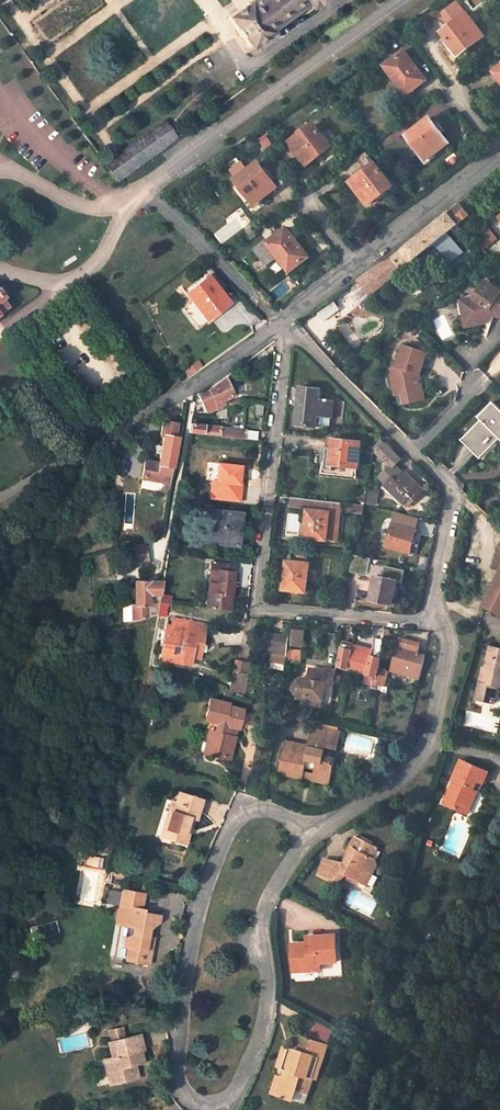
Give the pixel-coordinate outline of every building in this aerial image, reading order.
[(250,4),(249,2),(229,17),(251,47),(271,32),(270,31),(306,5),(309,8),(315,3),(317,4),(323,0),(255,0),(250,4)] [(466,11),(442,29),(458,50),(482,31),(466,11)] [(425,78),(403,50),(385,64),(406,93),(425,78)] [(447,143),(429,118),(407,135),(426,159),(447,143)] [(166,119),(106,163),(118,179),(177,136),(166,119)] [(306,163),(330,145),(314,124),(290,142),(306,163)] [(237,178),(237,179),(255,202),(276,186),(258,162),(248,170),(241,161),(231,169),(237,178)] [(367,204),(391,186),(373,163),(349,181),(367,204)] [(446,212),(456,223),(467,214),(458,202),(446,212)] [(456,223),(446,212),(390,256),(400,268),(427,246),(444,267),(463,252),(446,231),(456,223)] [(483,250),(498,238),(487,224),(471,235),(483,250)] [(253,231),(250,226),(245,230),(248,234),(253,231)] [(307,255),(285,226),(267,241),(264,238),(252,248),(265,265),(278,255),(289,270),(307,255)] [(400,268),(390,256),(385,259),(380,261),(372,267),(383,281),(400,268)] [(372,267),(348,284),(361,299),(383,281),(372,267)] [(221,292),(219,293),(207,276),(186,291),(192,299),(182,307),(197,326),(229,303),(221,292)] [(473,297),(464,299),(468,321),(486,318),(485,310),(489,310),(493,312),(492,314),(499,316),(499,290),(485,281),(473,297)] [(460,300),(465,325),(487,321),(486,318),(468,321),(464,299),(460,300)] [(418,375),(425,352),(401,344),(394,366),(390,367),(391,374),(389,374),(391,385),(398,384),(400,394),(406,392),(408,402),(423,399),(419,382),(414,380),(416,374),(418,375)] [(195,358),(182,367),(186,373),(199,363),(195,358)] [(210,387),(197,395),(203,408),(205,411),(222,402),(221,400),(234,393),(226,375),(210,387)] [(398,384),(391,385),(394,395),(400,394),(398,384)] [(314,427),(314,424),(329,426),(330,418),(331,402),(327,402),(327,400),(325,399),(324,401),(317,400),(318,389),(299,386),(298,399),(301,399),(300,413),(296,413),(295,425),(314,427)] [(491,401),(477,416),(480,419),(461,439),(475,453),(495,433),(499,439),(499,410),(491,401)] [(161,453),(159,463),(145,461),(142,477),(165,481),(170,482),(177,437),(174,436),(176,423),(163,421),(160,435),(164,435),(162,445),(161,453)] [(215,436),(256,440),(257,431),(220,427),(220,426),(190,423),(188,433),(204,435),(215,436)] [(215,436),(204,435),(203,444),(213,445),(213,448),(230,450),(231,439),(215,437),(215,436)] [(320,461),(319,472),(351,476),(352,467),(354,467),(355,467),(358,441),(329,438),(328,447),(325,446),(323,461),(320,461)] [(373,448),(392,466),(393,467),(395,465),(401,459),(381,440),(373,448)] [(239,466),(216,463),(214,481),(210,481),(208,499),(238,502),(241,478),(238,478),(239,466)] [(415,499),(423,490),(405,472),(403,474),(395,465),(393,467),(392,466),(381,477),(387,484),(386,486),(403,502),(411,495),(415,499)] [(304,537),(337,541),(341,502),(291,496),(290,506),(306,507),(306,510),(308,510),(307,519),(306,519),(304,537)] [(364,505),(349,503),(348,512),(362,514),(364,505)] [(240,512),(202,507),(200,520),(210,521),(207,542),(236,546),(240,512)] [(394,513),(386,546),(409,552),(418,519),(394,513)] [(207,542),(210,521),(200,520),(198,541),(207,542)] [(368,573),(372,557),(365,555),(354,553),(350,571),(360,574),(361,572),(368,573)] [(307,563),(287,560),(286,571),(284,570),(282,588),(304,591),(307,563)] [(209,561),(206,592),(209,592),(206,608),(227,610),(229,595),(230,595),(234,563),(209,561)] [(482,605),(499,615),(499,572),(482,605)] [(397,581),(375,576),(369,600),(391,604),(397,581)] [(464,577),(460,586),(471,590),(474,580),(464,577)] [(135,580),(135,604),(130,604),(131,623),(150,618),(150,605),(158,605),(158,603),(162,581),(135,580)] [(156,617),(166,617),(167,608),(170,608),(171,604),(158,603),(158,605),(156,617)] [(180,661),(187,621),(172,618),(171,625),(165,625),(160,658),(180,661)] [(190,663),(192,649),(194,640),(202,641),(205,624),(187,621),(180,661),(190,663)] [(293,629),(291,644),(302,645),(304,631),(293,629)] [(263,644),(285,646),(287,631),(264,630),(263,644)] [(372,638),(370,651),(340,647),(337,671),(372,676),(371,686),(376,686),(382,639),(372,638)] [(424,655),(416,653),(418,646),(407,644),(407,642),(397,639),(390,672),(419,679),(424,655)] [(201,651),(202,641),(194,640),(192,649),(201,651)] [(489,647),(485,662),(481,661),(471,699),(489,704),(494,687),(499,688),(499,650),(489,647)] [(286,649),(287,662),(301,661),(301,649),(286,649)] [(234,659),(228,689),(247,694),(251,662),(234,659)] [(326,670),(309,668),(307,679),(303,678),(301,675),(294,680),(293,689),(297,696),(304,697),(305,695),(322,698),(323,689),(331,690),(332,686),(333,679),(334,669),(326,667),(326,670)] [(233,707),(215,701),(209,721),(223,726),(220,734),(218,734),(212,755),(234,762),(241,742),(239,741),(243,731),(247,732),(253,715),(233,709),(233,707)] [(311,750),(288,745),(282,773),(297,775),(297,778),(306,779),(308,772),(309,767),(318,769),(316,774),(334,778),(337,760),(326,758),(328,747),(339,749),(343,732),(316,727),(312,745),(311,750)] [(290,741),(288,745),(311,750),(312,745),(290,741)] [(459,758),(450,778),(453,779),(450,787),(447,786),(440,801),(461,810),(471,787),(478,790),(486,770),(459,758)] [(308,772),(306,779),(332,784),(334,778),(316,774),(308,772)] [(468,813),(478,790),(471,787),(461,810),(468,813)] [(174,803),(165,829),(175,832),(172,841),(188,845),(190,837),(186,836),(188,829),(192,830),(195,820),(198,821),(204,802),(180,794),(177,803),(174,803)] [(175,832),(165,829),(162,838),(172,841),(175,832)] [(364,880),(371,869),(379,874),(384,866),(384,860),(381,858),(389,847),(366,832),(355,846),(356,851),(352,857),(328,854),(324,869),(343,881),(353,873),(364,880)] [(86,856),(84,866),(101,869),(103,859),(86,856)] [(379,874),(371,869),(364,880),(372,885),(379,874)] [(124,891),(120,907),(125,908),(122,927),(139,929),(137,936),(134,936),(127,942),(126,947),(131,948),(128,963),(142,965),(145,950),(153,952),(155,940),(147,938),(147,933),(151,932),(152,925),(163,918),(162,915),(147,912),(145,915),(143,915),(144,908),(141,907),(144,895),(124,891)] [(125,908),(120,907),(117,926),(122,927),(125,908)] [(324,969),(324,962),(340,962),(339,933),(317,935),(318,945),(312,946),(312,943),(296,943),(297,954),(301,954),(302,964),(311,964),(311,970),(324,969)] [(131,948),(126,947),(123,961),(128,963),(131,948)] [(153,952),(145,950),(142,965),(150,966),(153,952)] [(297,954),(298,970),(311,970),(311,964),(302,964),(301,954),(297,954)] [(330,1044),(335,1028),(320,1019),(314,1038),(330,1044)] [(118,1056),(114,1057),(110,1058),(112,1069),(107,1070),(111,1086),(140,1078),(138,1068),(135,1069),(134,1065),(146,1063),(139,1035),(129,1037),(127,1027),(113,1031),(115,1041),(118,1056)] [(289,1044),(280,1065),(291,1069),(289,1075),(282,1072),(275,1090),(292,1097),(296,1086),(308,1091),(321,1057),(325,1058),(330,1044),(314,1038),(299,1032),(294,1045),(289,1044)] [(115,1041),(110,1042),(114,1057),(118,1056),(115,1041)]
